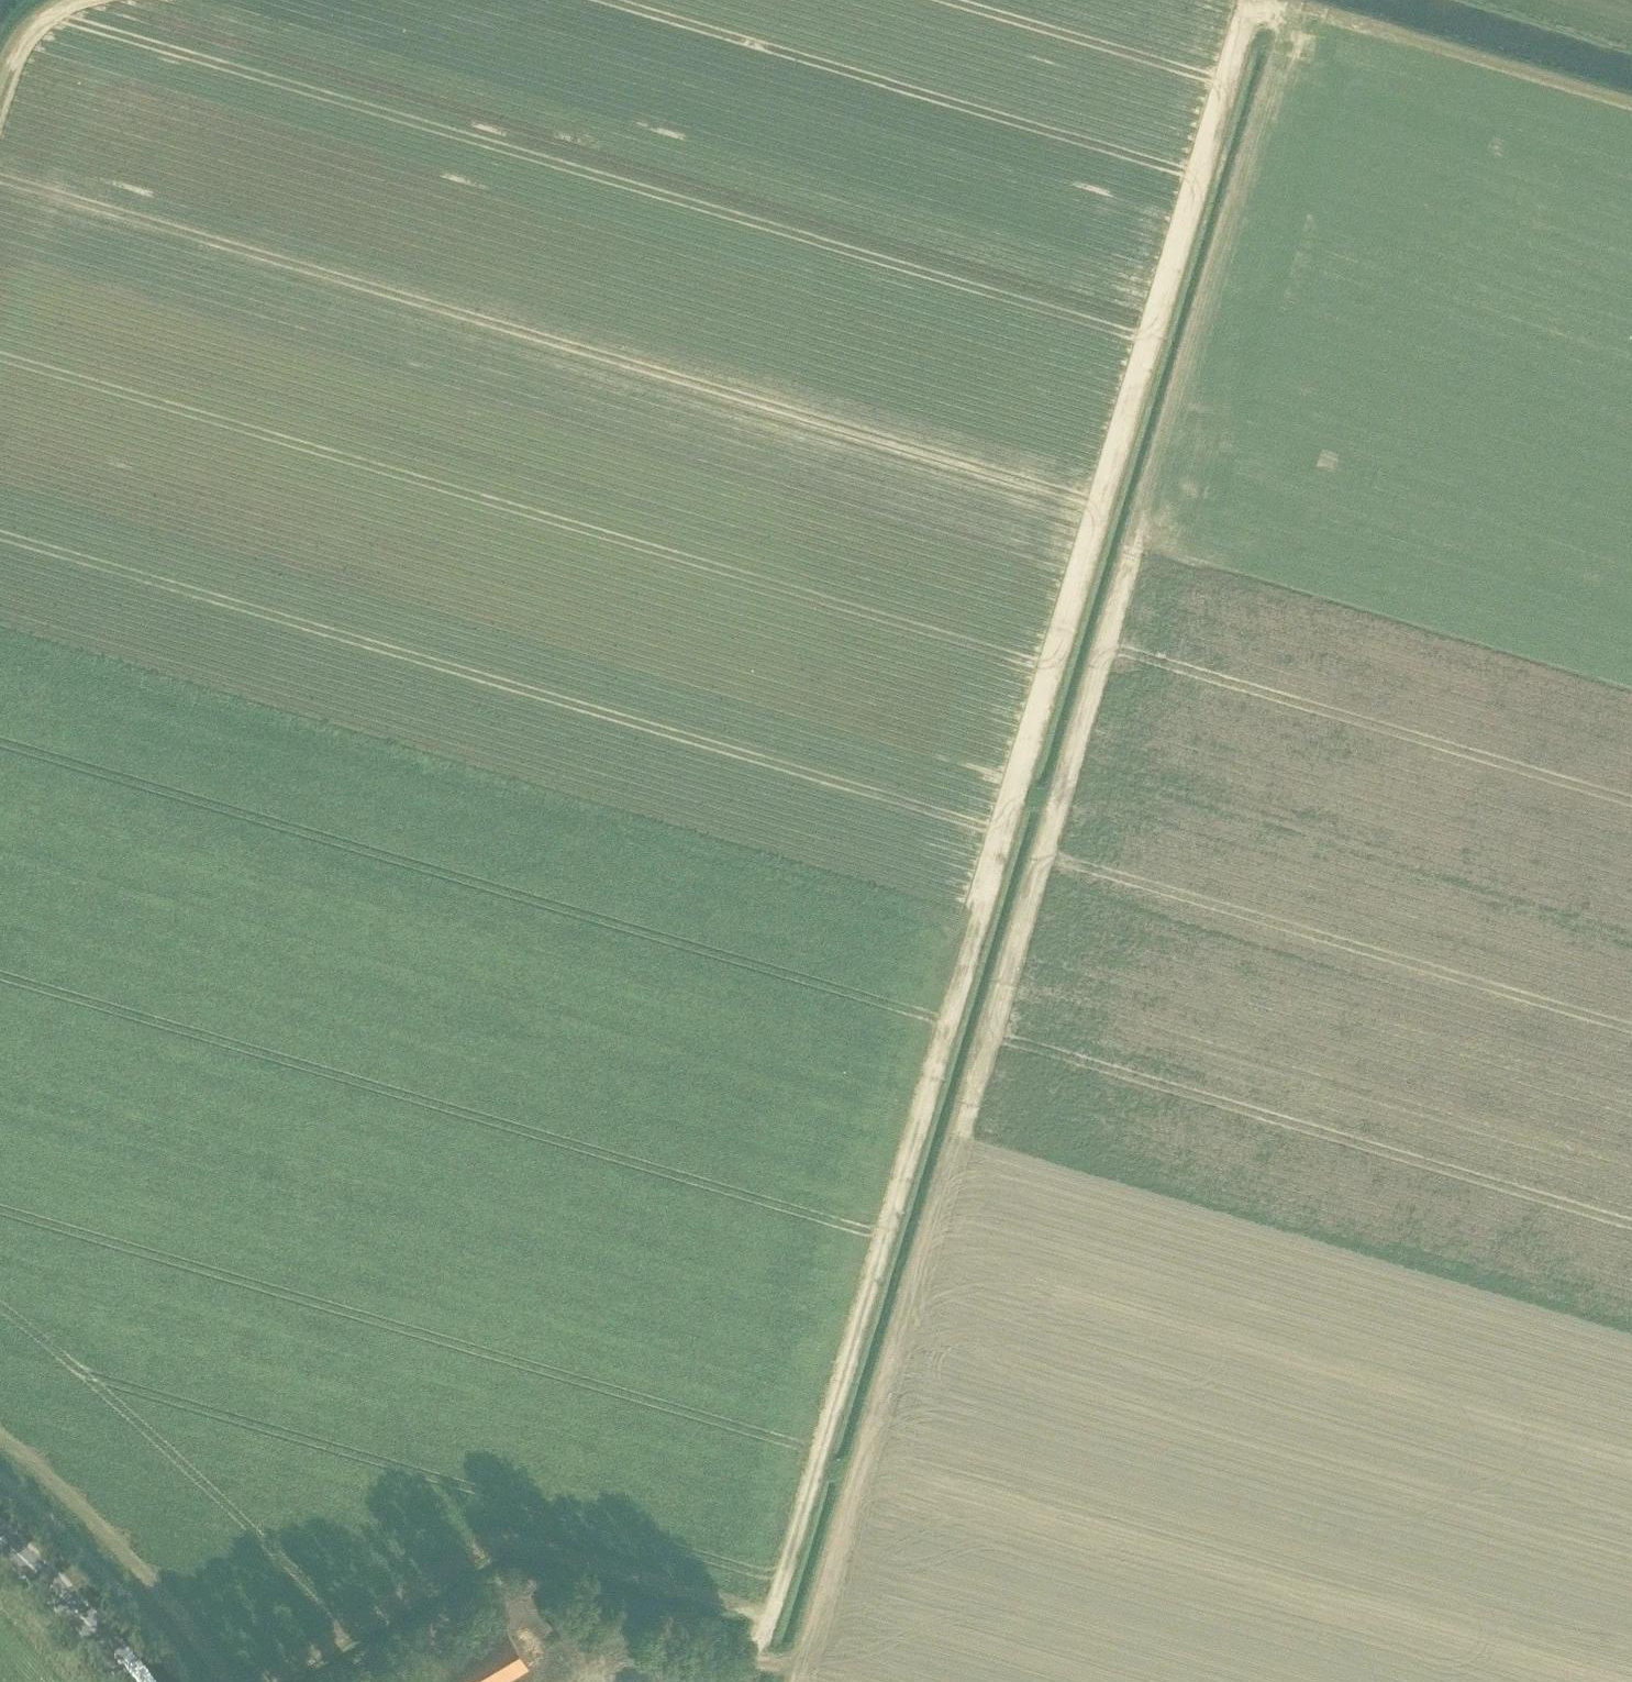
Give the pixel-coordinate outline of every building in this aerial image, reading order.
[(528,1666),(504,1627),(443,1664),(454,1681),(502,1681),(528,1666)]
